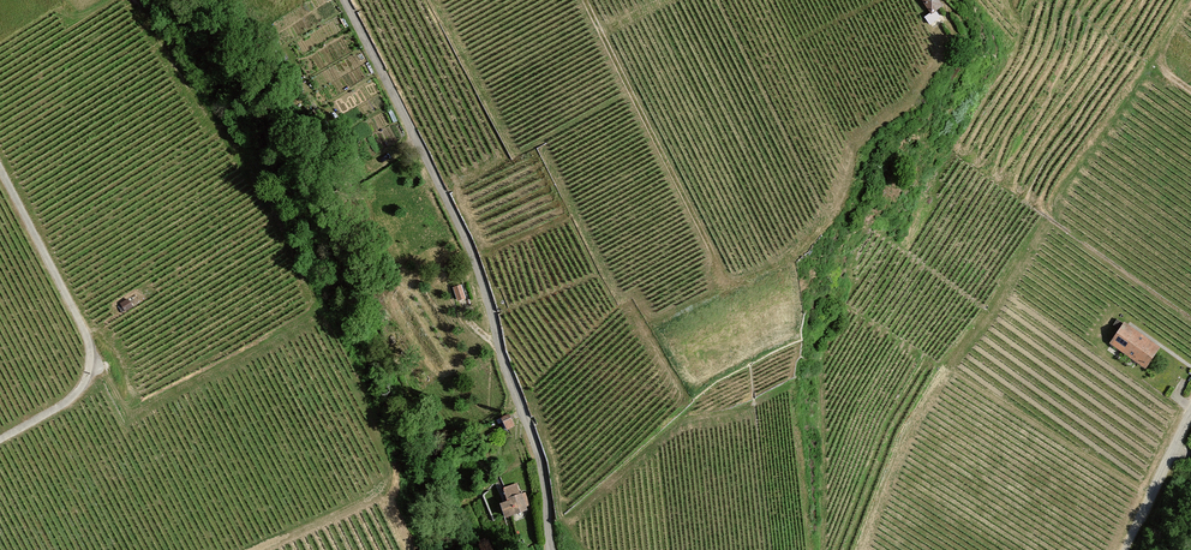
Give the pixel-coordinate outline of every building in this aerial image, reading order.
[(953,4),(950,0),(926,0),(944,22),(951,16),(946,9),(953,4)] [(465,283),(455,285),(458,300),(468,298),(465,283)] [(1128,324),(1112,346),(1149,371),(1164,348),(1128,324)] [(506,485),(510,500),(503,502),(507,516),(530,509),(522,480),(506,485)] [(497,487),(503,501),(509,498),(504,484),(497,487)]
